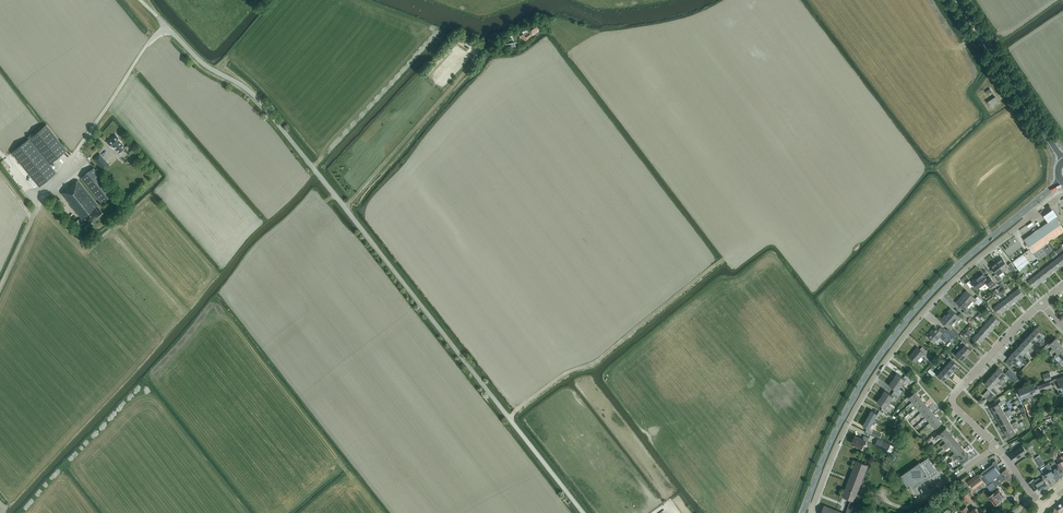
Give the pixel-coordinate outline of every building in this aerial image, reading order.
[(533,35),(542,28),(541,26),(543,25),(540,20),(536,22),(528,28),(533,35)] [(526,39),(532,35),(530,32),(529,33),(527,29),(522,32),(524,36),(526,39)] [(514,42),(505,44),(505,43),(505,41),(504,38),(495,40),(496,48),(506,47),(506,48),(515,46),(514,42)] [(966,47),(960,50),(967,63),(973,60),(966,47)] [(987,102),(991,108),(999,103),(995,97),(987,102)] [(39,186),(56,173),(50,164),(67,150),(46,124),(12,152),(39,186)] [(115,148),(119,153),(125,147),(121,143),(122,142),(116,135),(108,142),(114,149),(115,148)] [(101,151),(94,157),(104,168),(111,163),(101,151)] [(117,168),(121,163),(117,159),(113,164),(117,168)] [(102,203),(114,193),(94,167),(81,178),(102,203)] [(61,193),(81,218),(79,220),(79,219),(76,222),(79,226),(82,223),(81,222),(84,220),(88,225),(103,212),(97,206),(98,205),(78,180),(61,193)] [(57,201),(62,208),(65,206),(60,199),(57,201)] [(1048,218),(1057,211),(1053,205),(1044,212),(1048,218)] [(1056,217),(1024,239),(1034,253),(1034,252),(1039,260),(1053,250),(1047,243),(1062,232),(1062,235),(1062,236),(1062,237),(1062,227),(1056,217)] [(1021,273),(1032,265),(1023,253),(1012,261),(1021,273)] [(1059,256),(1053,261),(1058,268),(1061,265),(1062,266),(1062,265),(1062,262),(1059,256)] [(1011,262),(1008,265),(1002,258),(997,262),(1003,271),(1008,267),(1011,272),(1015,268),(1011,262)] [(1056,271),(1059,269),(1058,268),(1053,261),(1047,266),(1052,274),(1053,274),(1052,272),(1055,270),(1056,271)] [(993,276),(998,282),(1002,278),(999,274),(1003,271),(997,262),(991,267),(996,274),(993,276)] [(1049,275),(1049,276),(1052,274),(1047,266),(1040,271),(1046,277),(1049,275)] [(1046,278),(1046,277),(1040,271),(1034,276),(1039,282),(1042,280),(1043,281),(1046,279),(1046,278)] [(986,276),(983,273),(971,282),(976,290),(986,282),(991,288),(995,284),(988,274),(986,276)] [(1033,287),(1036,285),(1037,286),(1040,283),(1039,282),(1034,276),(1028,281),(1034,288),(1033,287)] [(1022,298),(1025,295),(1019,288),(1012,293),(1018,299),(1021,297),(1022,298)] [(972,301),(974,302),(975,302),(979,305),(983,300),(977,296),(976,298),(967,290),(964,293),(965,294),(962,297),(970,303),(972,301)] [(1011,304),(1014,301),(1015,303),(1019,300),(1018,299),(1012,293),(1006,297),(1011,304)] [(968,309),(969,308),(967,306),(970,303),(962,297),(960,300),(959,299),(956,302),(965,310),(963,312),(968,317),(972,312),(968,309)] [(1005,309),(1008,306),(1009,307),(1012,305),(1011,304),(1006,297),(1000,302),(1005,309)] [(1006,310),(1006,309),(1005,309),(1000,302),(994,307),(1000,315),(999,313),(1002,311),(1003,312),(1006,310)] [(956,323),(958,320),(961,318),(965,321),(967,319),(964,316),(964,315),(961,313),(959,315),(951,308),(948,311),(949,312),(946,315),(954,322),(956,323)] [(943,317),(940,320),(949,328),(947,330),(953,335),(955,333),(951,329),(953,326),(951,325),(954,322),(946,315),(944,318),(943,317)] [(998,324),(1000,321),(993,315),(988,321),(994,326),(996,324),(998,324)] [(992,330),(995,327),(994,326),(988,321),(983,327),(990,333),(989,332),(991,329),(992,330)] [(939,329),(935,326),(932,330),(933,331),(932,333),(931,333),(928,337),(934,342),(941,333),(946,337),(943,340),(946,342),(952,336),(943,329),(941,326),(939,329)] [(986,335),(987,336),(990,333),(983,327),(977,333),(985,339),(984,338),(986,335)] [(1042,340),(1039,337),(1042,333),(1036,327),(1031,333),(1038,338),(1037,339),(1040,342),(1041,342),(1042,340)] [(979,345),(978,344),(981,341),(982,342),(985,339),(977,333),(972,339),(979,345)] [(1034,342),(1037,339),(1038,338),(1031,333),(1027,337),(1033,343),(1032,344),(1036,347),(1037,345),(1034,342)] [(1028,349),(1031,352),(1033,350),(1029,347),(1032,344),(1033,343),(1027,337),(1022,342),(1029,348),(1028,349)] [(1050,345),(1053,348),(1054,349),(1060,343),(1056,338),(1050,343),(1049,342),(1045,346),(1047,347),(1050,345)] [(966,344),(962,341),(961,342),(964,345),(961,349),(960,349),(967,355),(972,350),(965,344),(966,344)] [(1028,349),(1029,348),(1022,342),(1018,347),(1024,353),(1023,354),(1026,357),(1028,355),(1025,352),(1028,349)] [(1050,351),(1051,353),(1055,350),(1058,353),(1058,354),(1062,350),(1062,346),(1060,343),(1054,349),(1053,348),(1050,351)] [(967,355),(960,349),(961,349),(958,346),(956,347),(959,350),(957,354),(956,354),(962,360),(967,355)] [(920,349),(917,347),(909,356),(916,362),(918,360),(920,362),(923,359),(921,357),(924,353),(925,354),(924,355),(929,360),(932,355),(922,347),(920,349)] [(1019,358),(1019,359),(1022,362),(1024,360),(1020,357),(1023,354),(1024,353),(1018,347),(1013,352),(1019,358)] [(1054,356),(1058,361),(1062,358),(1062,359),(1062,350),(1058,354),(1058,353),(1054,356)] [(1017,367),(1019,365),(1016,362),(1019,359),(1019,358),(1013,352),(1008,357),(1014,363),(1014,364),(1017,367)] [(948,364),(947,364),(953,370),(958,365),(951,359),(952,359),(949,356),(947,358),(950,361),(948,364)] [(943,369),(942,370),(949,375),(953,370),(947,364),(948,364),(944,361),(943,363),(946,366),(943,369)] [(938,368),(941,371),(938,375),(944,380),(949,375),(942,370),(943,369),(940,366),(938,368)] [(994,373),(1000,379),(1003,382),(1005,380),(1001,377),(1005,373),(999,368),(994,373)] [(1016,376),(1010,371),(1008,374),(1013,379),(1016,376)] [(1043,374),(1045,381),(1051,379),(1049,372),(1043,374)] [(907,384),(911,379),(906,375),(904,378),(897,373),(894,378),(902,384),(904,381),(907,384)] [(1000,385),(997,382),(1000,379),(994,373),(990,378),(996,383),(995,384),(998,387),(1000,385)] [(902,384),(894,378),(889,385),(895,389),(894,391),(900,394),(903,391),(899,388),(902,384)] [(990,389),(994,392),(996,390),(992,387),(995,384),(996,383),(990,378),(985,383),(991,389),(990,389)] [(1050,381),(1038,386),(1036,381),(1015,389),(1018,395),(1016,396),(1017,401),(1021,399),(1023,404),(1025,403),(1023,398),(1040,392),(1039,390),(1052,385),(1050,381)] [(900,394),(894,391),(892,395),(885,390),(883,394),(891,400),(892,398),(895,401),(900,394)] [(908,396),(905,399),(906,401),(910,398),(913,401),(913,402),(920,397),(915,391),(909,397),(908,396)] [(881,409),(887,413),(891,408),(887,405),(891,400),(883,394),(877,402),(883,406),(881,409)] [(991,407),(995,413),(1002,408),(1004,407),(1002,404),(1006,402),(1005,399),(1007,398),(1005,395),(999,398),(1000,402),(991,407)] [(917,407),(924,402),(920,397),(913,402),(913,401),(909,404),(906,407),(908,409),(911,406),(914,403),(917,407)] [(917,407),(914,410),(915,411),(919,409),(921,412),(922,412),(929,407),(924,402),(917,407)] [(1024,403),(1030,419),(1034,417),(1028,402),(1024,403)] [(922,412),(921,412),(916,416),(918,418),(923,414),(926,417),(926,418),(933,412),(929,407),(922,412)] [(1002,408),(995,413),(998,419),(1011,411),(1010,409),(1004,412),(1002,408)] [(875,422),(876,420),(874,419),(878,414),(871,410),(867,418),(875,422)] [(1011,411),(998,419),(1001,425),(1009,420),(1007,417),(1013,414),(1011,411)] [(930,422),(931,423),(937,417),(933,412),(926,418),(926,417),(922,420),(924,422),(927,419),(930,422)] [(928,427),(932,424),(935,428),(942,423),(937,417),(931,423),(930,422),(927,425),(928,427)] [(867,428),(865,431),(871,434),(880,438),(882,434),(872,430),(872,431),(869,429),(872,423),(874,425),(875,422),(867,418),(863,426),(867,428)] [(897,418),(894,423),(900,427),(903,422),(897,418)] [(1011,424),(1009,420),(1001,425),(1005,431),(1018,423),(1017,421),(1011,424)] [(1008,437),(1016,432),(1014,429),(1020,426),(1018,423),(1005,431),(1008,437)] [(946,427),(934,438),(936,440),(941,436),(944,439),(951,433),(946,427)] [(941,446),(943,448),(955,438),(951,433),(944,439),(946,442),(941,446)] [(863,439),(855,436),(853,439),(851,442),(852,442),(852,443),(862,447),(863,444),(866,445),(869,438),(864,436),(863,439)] [(877,438),(874,445),(888,451),(888,450),(890,444),(891,444),(877,438)] [(945,450),(950,446),(953,449),(960,443),(955,438),(943,448),(945,450)] [(955,452),(950,457),(952,459),(964,449),(960,443),(953,449),(955,452)] [(1009,455),(1013,461),(1027,452),(1025,449),(1022,445),(1009,455)] [(969,454),(964,449),(952,459),(954,461),(957,458),(962,464),(968,459),(969,455),(968,455),(969,454)] [(1040,467),(1045,464),(1039,455),(1034,458),(1040,467)] [(920,463),(920,462),(900,476),(908,487),(910,486),(913,489),(938,472),(928,458),(920,463)] [(851,499),(845,512),(854,512),(861,497),(856,496),(868,465),(856,461),(843,496),(851,499)] [(978,474),(964,484),(970,492),(984,482),(988,487),(991,490),(997,485),(1006,479),(1007,480),(1011,480),(1012,476),(1011,475),(1006,468),(1005,469),(1005,468),(1003,470),(1002,471),(997,464),(998,464),(996,462),(994,462),(992,463),(993,464),(982,473),(978,476),(978,475),(979,474),(978,474)] [(1055,474),(1050,465),(1048,463),(1046,465),(1050,472),(1045,475),(1050,483),(1055,480),(1053,475),(1055,474)] [(1054,469),(1052,464),(1050,465),(1055,474),(1053,475),(1055,480),(1062,475),(1062,474),(1058,466),(1054,469)] [(1028,482),(1034,490),(1038,488),(1039,490),(1047,485),(1044,479),(1043,477),(1040,479),(1039,477),(1034,480),(1034,479),(1028,482)] [(989,496),(995,504),(996,504),(997,504),(999,503),(999,501),(1000,501),(999,500),(1005,496),(999,488),(997,485),(991,490),(987,493),(989,496)] [(972,500),(967,494),(964,497),(969,503),(972,500)] [(1059,512),(1062,512),(1062,508),(1059,504),(1054,508),(1059,512)]
